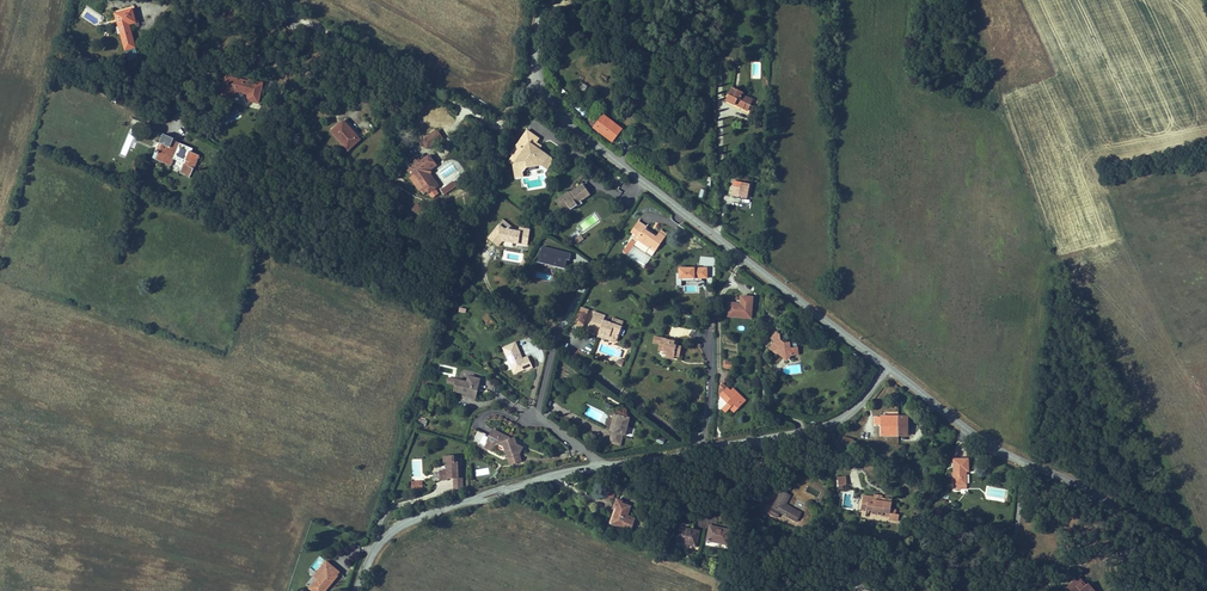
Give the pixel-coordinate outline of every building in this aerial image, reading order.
[(115,11),(116,14),(132,10),(135,22),(129,24),(130,29),(139,26),(134,6),(115,11)] [(121,34),(126,50),(135,47),(130,29),(129,24),(135,22),(132,10),(116,14),(119,26),(121,34)] [(126,52),(128,60),(137,57),(135,49),(126,52)] [(238,79),(235,91),(248,94),(247,100),(258,103),(263,85),(238,79)] [(587,87),(580,84),(576,90),(583,94),(587,87)] [(753,100),(741,95),(743,91),(732,87),(726,101),(736,106),(737,104),(749,110),(753,100)] [(575,108),(583,117),(587,114),(578,104),(575,108)] [(590,117),(585,124),(612,144),(622,131),(603,117),(598,123),(590,117)] [(357,137),(360,135),(346,119),(343,121),(357,137)] [(343,121),(331,132),(348,150),(353,146),(351,143),(357,137),(343,121)] [(521,175),(528,173),(527,165),(541,162),(540,157),(552,165),(557,158),(556,155),(543,146),(545,143),(541,139),(544,135),(532,127),(524,139),(524,143),(521,142),(516,151),(517,152),(513,159),(519,162),(521,175)] [(426,139),(429,143),(433,141),(434,143),(442,138),(437,131),(426,139)] [(127,134),(121,155),(127,157),(133,135),(127,134)] [(163,134),(159,143),(161,144),(158,151),(156,151),(156,150),(153,158),(156,159),(155,160),(171,166),(174,159),(184,163),(182,167),(184,168),(182,174),(190,178),(196,164),(193,163),(197,154),(178,146),(178,148),(171,146),(172,144),(174,139),(163,134)] [(351,143),(353,146),(360,140),(357,137),(351,143)] [(423,141),(428,148),(434,143),(433,141),(429,143),(426,139),(423,141)] [(425,187),(422,189),(424,193),(427,191),(428,193),(435,188),(425,173),(426,172),(426,169),(425,169),(434,162),(429,155),(411,169),(415,174),(425,187)] [(733,181),(731,196),(735,197),(736,193),(746,195),(748,184),(733,181)] [(441,190),(445,195),(457,186),(453,182),(441,190)] [(597,195),(590,184),(581,191),(582,193),(578,195),(576,193),(564,201),(571,212),(577,208),(577,209),(584,204),(586,207),(590,204),(588,201),(597,195)] [(423,213),(424,210),(421,208),(421,207),(416,204),(413,209),(419,212),(419,211),(423,213)] [(647,235),(645,238),(656,246),(658,243),(663,247),(673,234),(667,230),(664,233),(663,235),(656,230),(657,228),(653,225),(653,224),(646,218),(638,229),(642,232),(647,235)] [(519,227),(503,225),(499,222),(487,237),(498,246),(503,239),(506,240),(506,245),(512,246),(513,241),(517,241),(516,243),(527,244),(530,227),(519,225),(519,227)] [(588,237),(585,232),(580,236),(583,241),(588,237)] [(634,244),(639,247),(643,240),(639,237),(634,244)] [(571,251),(542,245),(539,260),(565,266),(567,257),(570,258),(571,251)] [(682,285),(682,279),(708,278),(708,267),(679,267),(679,273),(676,273),(676,285),(682,285)] [(758,296),(746,295),(746,302),(734,301),(733,313),(756,315),(758,296)] [(605,314),(595,310),(588,329),(598,333),(597,336),(606,339),(609,337),(610,340),(613,341),(617,340),(624,320),(613,317),(612,320),(604,318),(605,314)] [(675,338),(654,334),(653,342),(659,343),(658,349),(666,351),(665,354),(675,355),(680,356),(682,344),(677,343),(678,339),(675,339),(675,338)] [(785,345),(779,352),(787,358),(787,357),(793,361),(794,360),(798,364),(802,360),(808,359),(807,351),(800,351),(800,345),(795,346),(791,343),(791,339),(786,335),(780,342),(785,345)] [(522,344),(510,349),(516,362),(520,360),(523,369),(520,370),(523,375),(535,369),(535,371),(540,369),(535,357),(529,360),(522,344)] [(461,388),(459,394),(472,398),(473,395),(481,398),(485,386),(473,383),(473,385),(463,383),(461,388)] [(732,408),(726,414),(731,418),(735,413),(740,418),(750,405),(740,397),(738,400),(733,396),(728,392),(724,388),(721,391),(721,394),(723,396),(724,397),(722,400),(727,403),(730,400),(735,404),(732,408)] [(635,421),(624,418),(620,435),(616,435),(615,440),(627,443),(629,437),(632,438),(635,421)] [(909,418),(873,421),(873,429),(879,429),(880,439),(910,436),(910,426),(909,418)] [(504,437),(497,434),(489,448),(497,452),(500,447),(505,444),(511,447),(514,458),(525,454),(529,448),(523,446),(517,447),(516,441),(516,438),(507,435),(504,437)] [(842,434),(840,440),(851,444),(853,438),(842,434)] [(626,448),(627,443),(615,440),(614,446),(626,448)] [(529,448),(525,454),(532,458),(535,451),(529,448)] [(439,470),(440,478),(454,478),(459,477),(458,460),(454,460),(454,454),(444,454),(444,461),(448,461),(448,469),(439,470)] [(971,459),(956,459),(957,485),(969,485),(969,471),(971,471),(971,459)] [(846,475),(837,477),(838,486),(847,485),(846,475)] [(459,477),(454,478),(454,488),(464,487),(463,477),(459,477)] [(620,487),(614,485),(611,493),(617,496),(620,497),(623,488),(620,487)] [(768,502),(770,494),(761,491),(759,499),(768,502)] [(793,497),(787,493),(775,516),(783,520),(787,513),(804,522),(809,514),(790,504),(793,497)] [(877,510),(876,513),(895,516),(897,499),(889,498),(889,500),(886,500),(886,494),(878,493),(877,499),(877,503),(871,502),(866,501),(865,508),(877,510)] [(629,501),(625,500),(623,499),(615,522),(624,525),(628,526),(635,506),(628,503),(629,501)] [(716,524),(713,540),(732,544),(735,529),(716,524)] [(684,526),(681,541),(701,545),(704,530),(684,526)] [(839,551),(841,547),(822,537),(819,542),(826,546),(826,545),(839,551)] [(826,546),(819,542),(815,550),(822,554),(826,546)] [(324,590),(328,585),(329,586),(337,576),(340,572),(327,561),(324,565),(327,567),(317,579),(310,588),(313,590),(325,590),(324,590)] [(314,577),(317,579),(327,567),(324,565),(314,577)] [(1066,590),(1067,590),(1094,590),(1087,584),(1086,585),(1079,578),(1066,590)]
